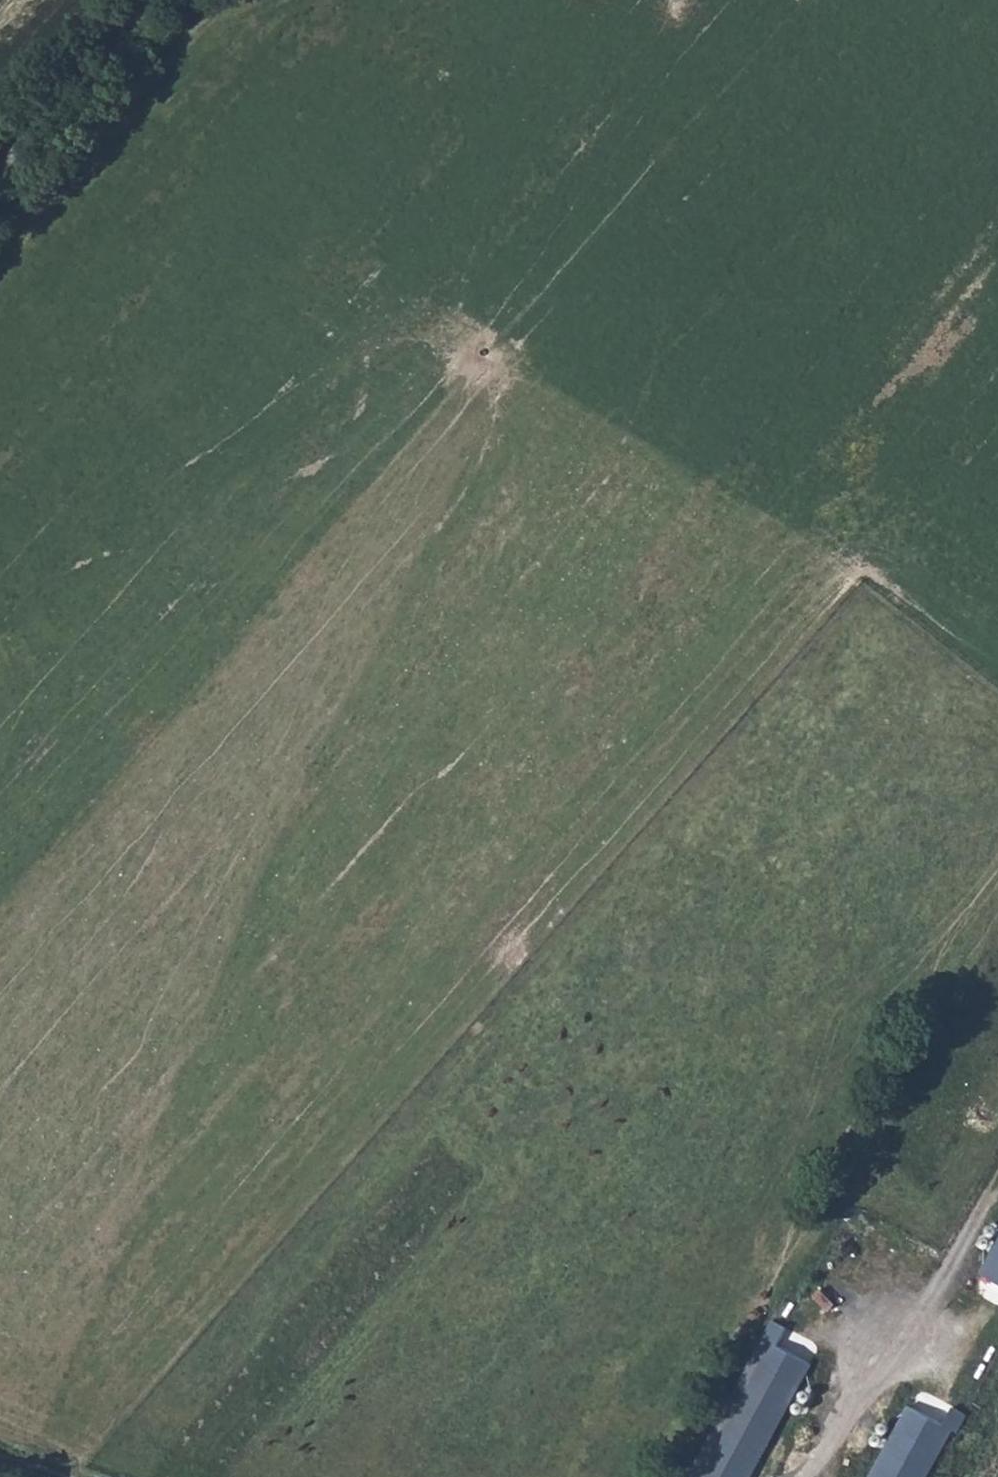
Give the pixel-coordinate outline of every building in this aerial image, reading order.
[(981,1274),(997,1283),(997,1243),(981,1274)] [(696,1476),(751,1476),(813,1364),(778,1345),(788,1327),(774,1320),(765,1338),(770,1340),(696,1476)] [(871,1476),(927,1476),(953,1429),(958,1431),(967,1414),(954,1406),(944,1424),(910,1405),(871,1476)]
